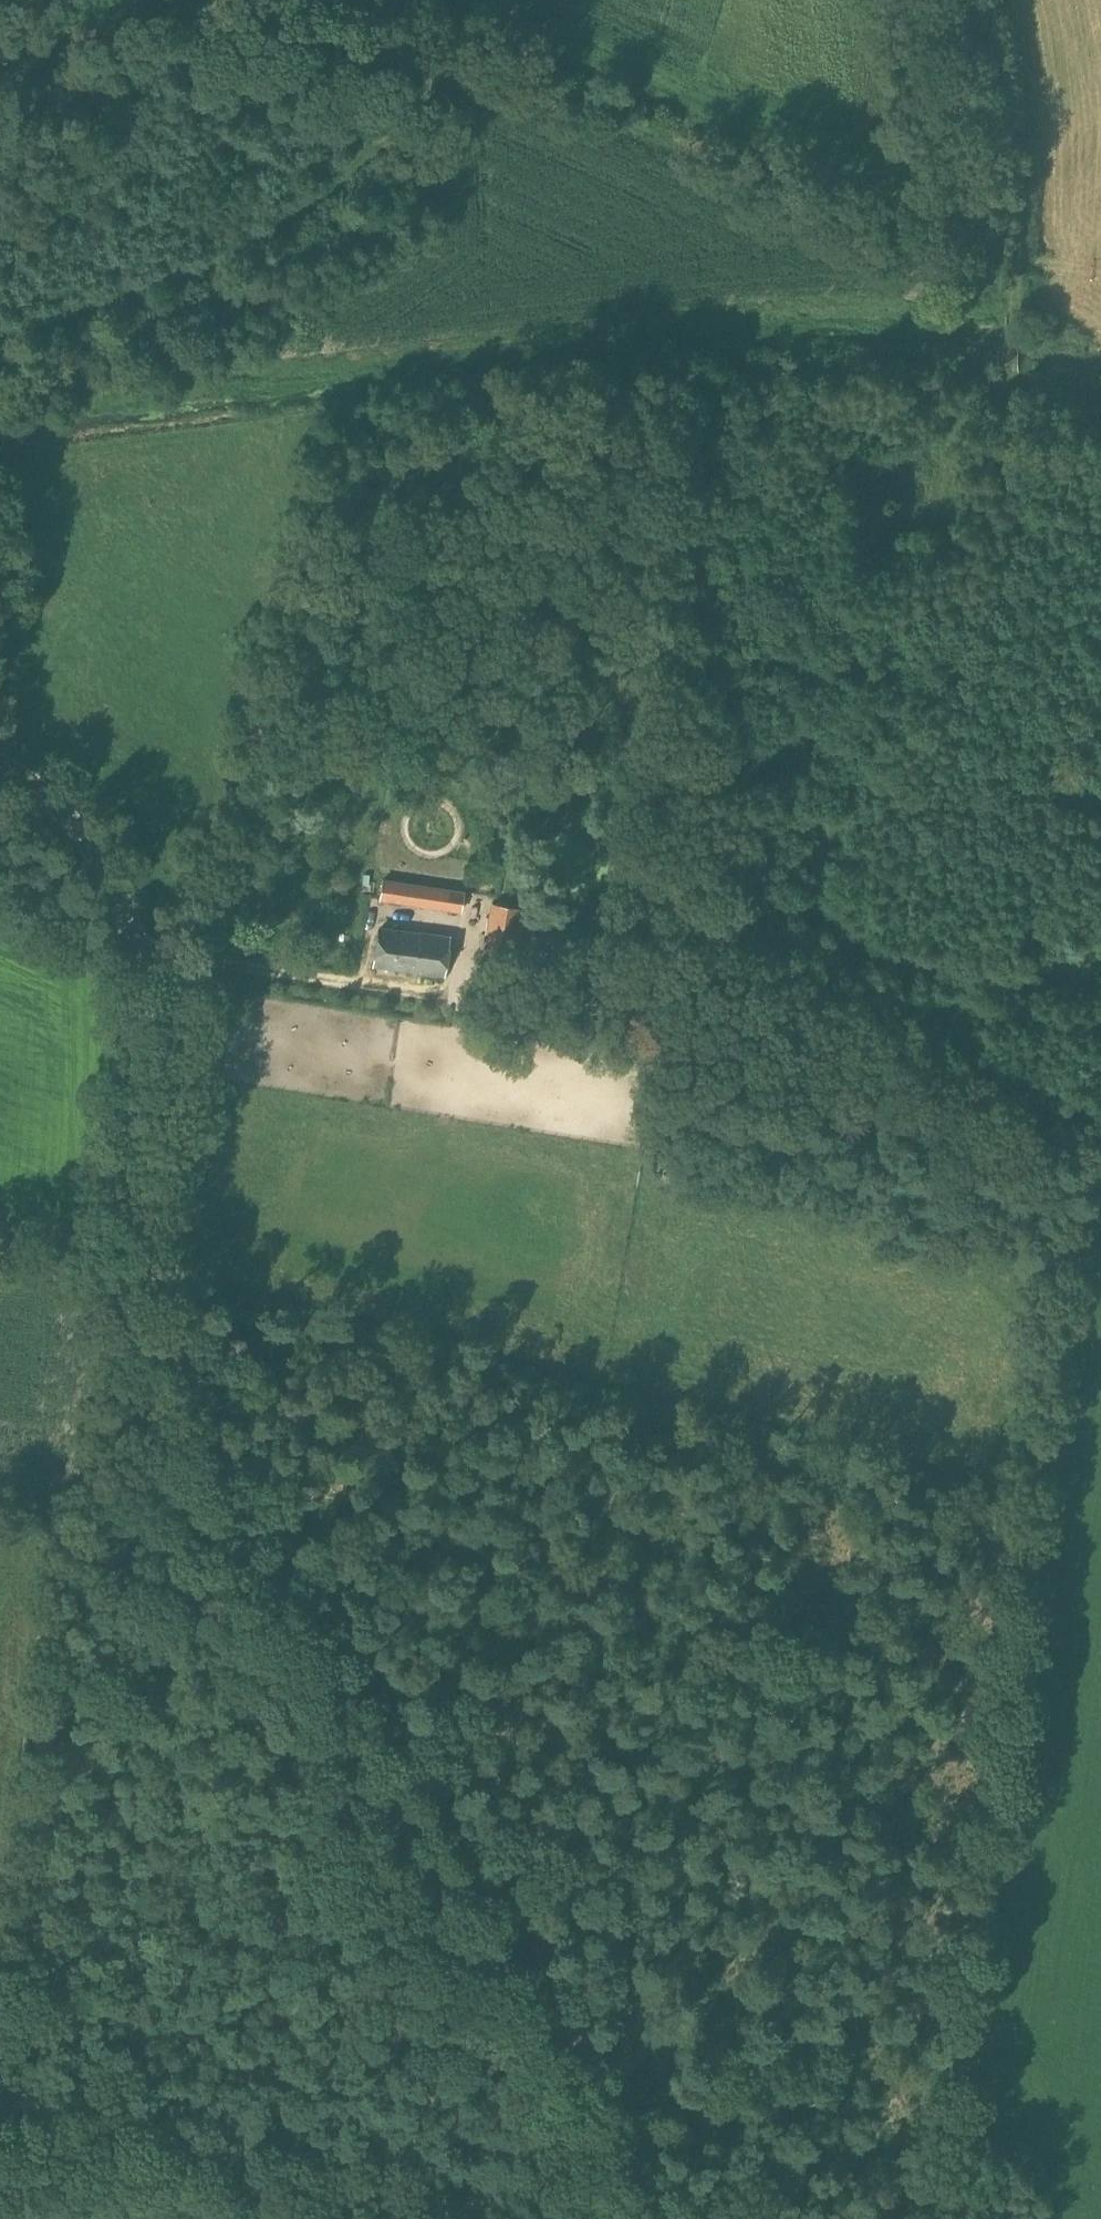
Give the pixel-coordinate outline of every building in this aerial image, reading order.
[(465,891),(384,879),(379,900),(462,913),(465,891)] [(518,959),(527,909),(492,903),(483,952),(518,959)] [(419,935),(380,930),(375,964),(414,969),(414,972),(443,976),(448,936),(419,932),(419,935)]
